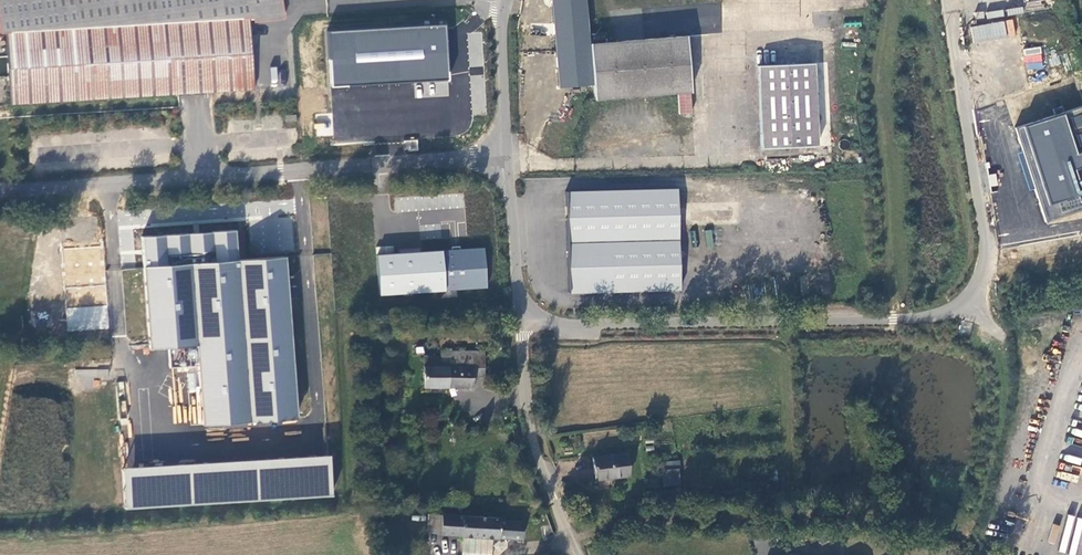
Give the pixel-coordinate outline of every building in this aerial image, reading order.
[(6,32),(10,104),(253,89),(249,19),(283,14),(281,0),(0,0),(0,32),(6,32)] [(970,27),(973,43),(1008,36),(1004,20),(970,27)] [(426,60),(446,59),(444,23),(422,24),(424,60),(426,60)] [(588,33),(589,43),(606,41),(605,32),(588,33)] [(690,92),(686,35),(589,43),(593,99),(690,92)] [(1026,70),(1043,68),(1040,46),(1023,49),(1026,70)] [(761,148),(817,146),(813,63),(758,66),(761,148)] [(1002,247),(1081,229),(1081,219),(1080,212),(1081,212),(1081,109),(1015,125),(1022,153),(1023,153),(1034,199),(1015,204),(1006,167),(985,172),(1002,247)] [(285,123),(296,122),(296,115),(285,115),(285,123)] [(679,290),(676,189),(565,192),(568,293),(679,290)] [(291,216),(248,221),(251,255),(295,251),(291,216)] [(298,421),(289,257),(240,260),(238,230),(142,236),(149,350),(198,347),(203,427),(298,421)] [(101,246),(62,249),(65,287),(103,284),(101,246)] [(380,295),(488,290),(486,248),(378,253),(380,295)] [(85,294),(84,287),(71,288),(71,304),(105,302),(104,285),(94,286),(94,294),(85,294)] [(66,307),(66,329),(108,330),(108,308),(66,307)] [(484,375),(484,351),(441,351),(441,356),(424,356),(423,387),(472,387),(472,375),(484,375)] [(76,377),(88,378),(88,377),(108,378),(109,370),(77,369),(76,377)] [(629,475),(626,452),(592,457),(595,479),(629,475)] [(124,506),(333,498),(332,459),(123,466),(124,506)] [(679,484),(678,468),(661,470),(662,486),(679,484)] [(646,479),(647,488),(659,487),(658,478),(646,479)] [(1013,487),(1001,487),(1002,504),(1014,504),(1013,487)] [(500,516),(442,514),(441,535),(464,535),(494,537),(521,538),(522,520),(500,519),(500,516)] [(494,537),(464,535),(464,554),(493,554),(494,537)]
